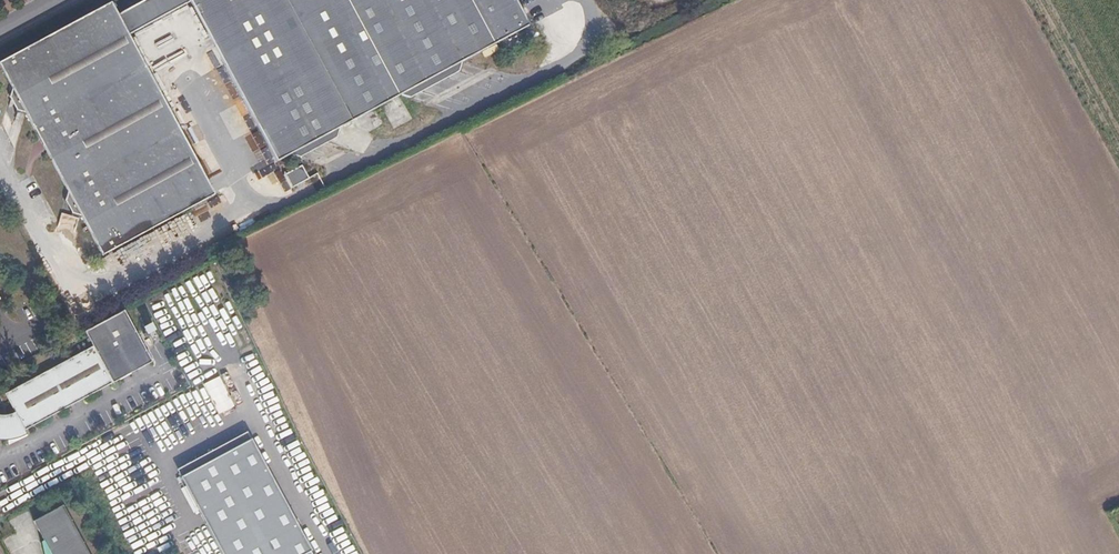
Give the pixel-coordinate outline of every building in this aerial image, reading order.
[(113,0),(111,0),(0,59),(0,62),(12,85),(9,96),(19,98),(17,103),(16,108),(26,111),(66,188),(63,198),(72,201),(72,203),(70,210),(79,213),(100,254),(215,193),(129,31),(189,0),(141,0),(119,12),(113,0)] [(276,161),(290,154),(299,157),(302,147),(311,150),(314,141),(324,136),(252,0),(192,0),(276,161)] [(324,136),(327,135),(336,137),(340,128),(401,96),(410,99),(413,89),(423,91),(426,82),(438,76),(447,79),(450,69),(460,72),(463,63),(532,27),(518,0),(252,0),(324,136)] [(303,166),(284,175),(291,188),(309,179),(303,166)] [(10,395),(20,415),(17,416),(12,418),(3,419),(0,418),(0,443),(3,443),(9,443),(16,443),(22,441),(31,437),(29,432),(156,365),(130,313),(91,333),(99,349),(10,395)] [(181,479),(221,553),(313,553),(252,442),(181,479)] [(72,509),(43,524),(52,544),(50,545),(51,553),(95,553),(72,509)]
